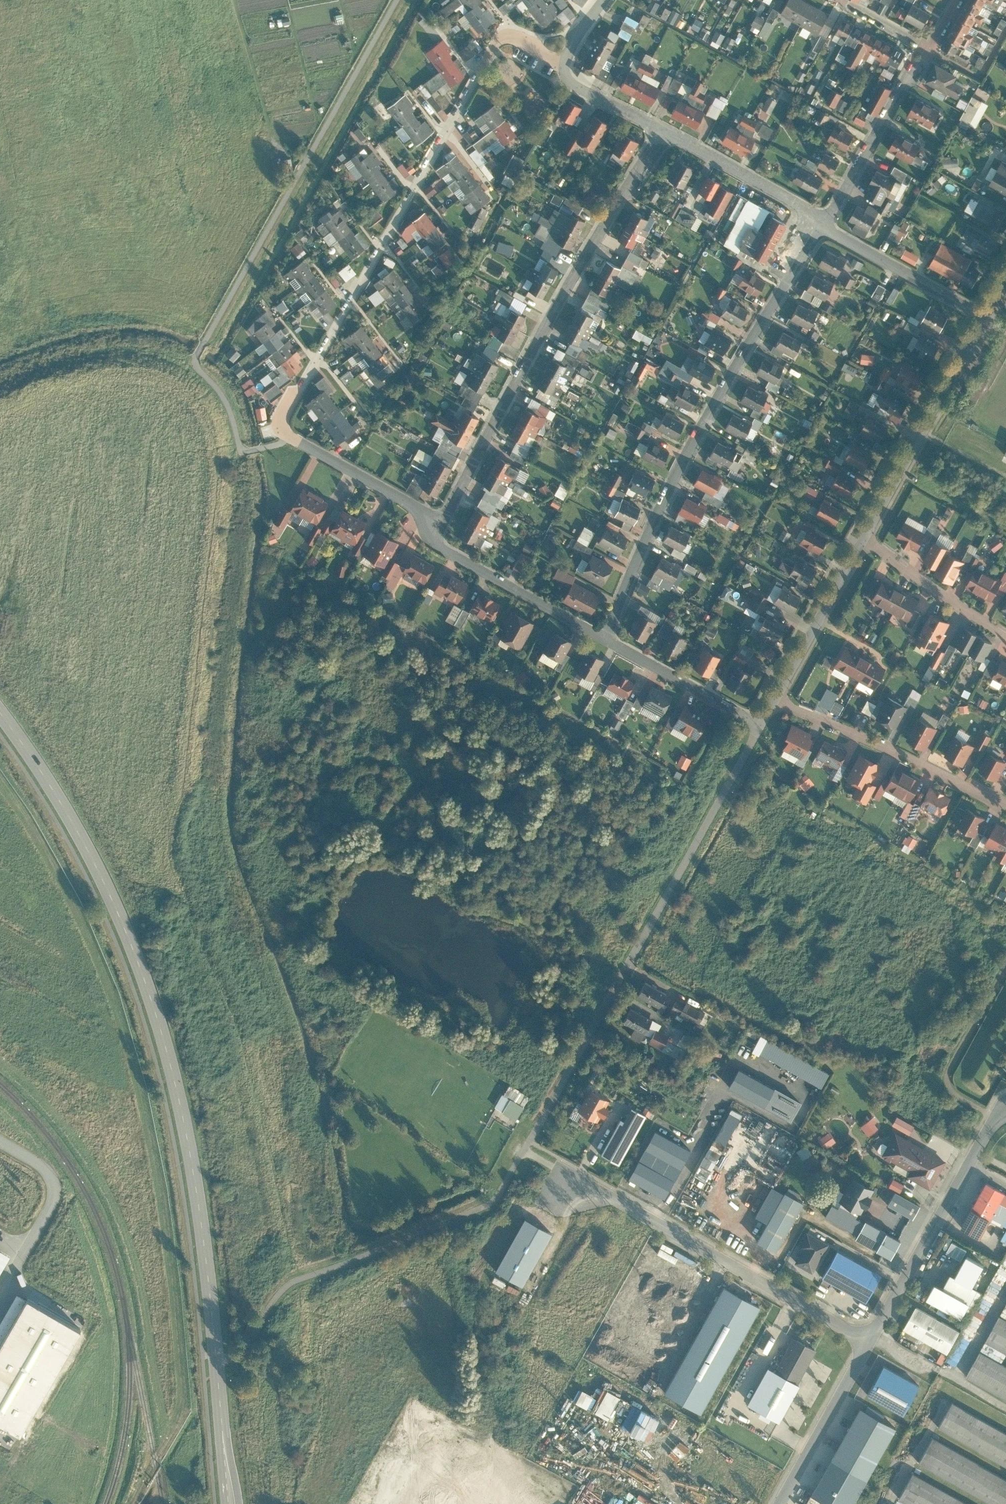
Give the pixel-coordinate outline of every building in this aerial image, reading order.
[(438,10),(444,17),(462,3),(468,11),(477,3),(481,0),(452,0),(438,10)] [(544,0),(537,0),(527,8),(542,26),(560,12),(552,1),(547,5),(544,0)] [(564,9),(558,14),(565,23),(577,13),(566,0),(556,0),(564,9)] [(799,25),(810,4),(803,0),(788,0),(780,14),(799,25)] [(878,10),(886,14),(893,0),(883,0),(878,10)] [(983,20),(985,17),(979,13),(982,8),(968,0),(967,0),(962,9),(983,20)] [(982,8),(985,3),(998,10),(1000,5),(991,0),(968,0),(982,8)] [(512,8),(507,1),(500,6),(506,13),(512,8)] [(468,11),(463,14),(478,33),(496,19),(487,8),(483,11),(477,3),(468,11)] [(913,3),(904,19),(921,29),(930,13),(913,3)] [(829,15),(810,4),(799,25),(817,35),(829,15)] [(662,17),(679,24),(683,13),(666,6),(662,17)] [(773,6),(767,18),(758,13),(751,28),(766,35),(780,10),(773,6)] [(983,20),(962,9),(956,19),(971,27),(975,21),(981,24),(983,20)] [(709,29),(704,26),(707,21),(698,17),(692,31),(705,38),(709,29)] [(845,39),(854,24),(844,19),(835,34),(845,39)] [(951,28),(981,44),(983,39),(974,34),(973,35),(969,32),(971,27),(956,19),(951,28)] [(849,58),(864,30),(854,24),(845,39),(838,52),(849,58)] [(946,38),(965,48),(968,44),(979,50),(982,45),(981,44),(951,28),(946,38)] [(722,43),(726,34),(717,29),(713,38),(722,43)] [(600,37),(613,44),(617,37),(604,30),(600,37)] [(874,35),(864,30),(849,58),(844,66),(854,71),(862,58),(874,35)] [(818,57),(828,37),(822,34),(812,54),(818,57)] [(724,45),(732,48),(737,38),(729,35),(724,45)] [(876,56),(885,41),(874,35),(862,58),(866,60),(870,53),(876,56)] [(592,51),(607,59),(614,45),(613,44),(600,37),(592,51)] [(466,60),(483,48),(477,38),(459,50),(466,60)] [(965,48),(946,38),(940,48),(967,62),(970,57),(963,53),(965,48)] [(425,53),(439,71),(453,61),(450,58),(452,56),(449,52),(452,50),(443,39),(425,53)] [(885,41),(876,56),(875,58),(881,61),(879,65),(884,68),(895,47),(885,41)] [(893,75),(905,53),(895,47),(884,68),(883,69),(893,75)] [(592,51),(582,70),(596,78),(601,69),(607,59),(592,51)] [(464,76),(453,61),(439,71),(422,84),(430,95),(447,82),(450,86),(464,76)] [(958,76),(936,63),(924,81),(957,99),(965,86),(955,81),(958,76)] [(619,88),(632,94),(638,81),(642,73),(630,67),(619,88)] [(609,74),(601,69),(596,78),(605,82),(609,74)] [(670,87),(705,99),(708,92),(702,90),(705,80),(699,78),(697,85),(668,75),(664,87),(669,88),(670,87)] [(632,94),(651,103),(657,90),(638,81),(632,94)] [(811,81),(808,89),(813,92),(817,84),(811,81)] [(876,116),(891,89),(881,84),(866,111),(876,116)] [(829,101),(846,109),(850,101),(843,97),(844,93),(835,88),(829,101)] [(935,89),(931,95),(944,102),(947,97),(935,89)] [(386,108),(401,127),(414,116),(408,108),(413,105),(405,94),(386,108)] [(671,115),(683,121),(695,99),(684,94),(680,100),(679,100),(671,115)] [(728,99),(718,94),(707,113),(717,119),(728,99)] [(769,95),(763,108),(772,113),(779,100),(769,95)] [(970,125),(981,102),(972,98),(961,121),(970,125)] [(704,104),(695,99),(683,121),(695,127),(703,112),(700,111),(704,104)] [(917,99),(907,117),(931,131),(941,112),(917,99)] [(558,115),(572,123),(581,108),(566,100),(558,115)] [(504,119),(493,105),(474,121),(485,135),(504,119)] [(865,125),(868,120),(858,115),(856,121),(865,125)] [(414,116),(401,127),(414,145),(433,131),(424,120),(420,123),(414,116)] [(592,153),(608,124),(593,116),(583,133),(577,144),(592,153)] [(516,135),(504,119),(485,135),(472,144),(478,153),(497,139),(503,145),(516,135)] [(759,132),(769,138),(775,128),(765,122),(759,132)] [(732,149),(745,126),(738,123),(734,129),(729,126),(720,142),(732,149)] [(824,126),(818,136),(845,150),(853,135),(844,131),(845,129),(843,128),(843,127),(836,123),(832,130),(824,126)] [(745,126),(732,149),(744,156),(753,140),(749,138),(754,131),(745,126)] [(469,133),(474,139),(476,141),(480,137),(479,135),(474,129),(469,133)] [(467,130),(462,133),(470,143),(474,139),(469,133),(467,130)] [(577,144),(583,133),(577,130),(564,151),(569,155),(577,144)] [(625,159),(628,161),(639,143),(622,133),(611,151),(613,153),(609,159),(621,166),(625,159)] [(921,147),(897,134),(888,152),(912,164),(921,147)] [(349,159),(368,183),(382,173),(377,166),(381,162),(373,151),(364,158),(359,152),(349,159)] [(833,173),(840,161),(825,152),(818,165),(833,173)] [(515,177),(525,159),(513,153),(503,172),(506,173),(514,177),(515,177)] [(467,170),(456,155),(436,170),(441,178),(448,173),(453,181),(467,170)] [(404,161),(398,166),(407,176),(417,168),(412,162),(408,166),(404,161)] [(681,189),(693,169),(679,161),(667,181),(681,189)] [(1002,161),(989,186),(1005,196),(1005,164),(1002,161)] [(800,167),(792,181),(815,194),(823,180),(800,167)] [(913,178),(894,167),(889,176),(877,170),(864,195),(894,211),(913,178)] [(467,170),(453,181),(447,185),(452,192),(459,187),(465,195),(478,184),(467,170)] [(382,173),(368,183),(382,202),(401,188),(393,177),(388,181),(382,173)] [(509,185),(514,177),(506,173),(501,181),(504,183),(508,185),(509,185)] [(720,184),(707,177),(697,194),(710,200),(704,211),(718,219),(732,193),(719,186),(720,184)] [(424,189),(430,197),(439,190),(434,182),(424,189)] [(465,195),(459,199),(464,206),(470,201),(477,210),(490,199),(478,184),(465,195)] [(594,207),(603,192),(590,184),(581,199),(594,207)] [(657,201),(662,192),(654,188),(649,197),(657,201)] [(573,211),(571,214),(577,218),(583,207),(565,198),(561,204),(573,211)] [(678,199),(669,212),(675,216),(684,203),(678,199)] [(737,221),(756,231),(767,211),(748,201),(737,221)] [(363,216),(370,226),(384,216),(377,205),(363,216)] [(853,230),(865,236),(880,210),(868,205),(866,209),(858,205),(849,221),(856,224),(853,230)] [(478,216),(483,219),(488,210),(483,207),(478,216)] [(336,240),(351,230),(345,222),(349,219),(341,208),(322,222),(336,240)] [(994,208),(986,223),(1004,232),(1005,228),(1005,214),(994,208)] [(696,218),(681,209),(674,220),(690,229),(696,218)] [(577,235),(585,221),(577,218),(571,214),(569,218),(555,210),(549,220),(577,235)] [(632,212),(624,225),(645,237),(648,231),(642,228),(647,220),(632,212)] [(415,230),(421,238),(435,227),(425,213),(411,223),(405,228),(401,235),(406,242),(413,238),(410,234),(415,230)] [(474,214),(467,226),(477,231),(483,219),(478,216),(474,214)] [(569,250),(577,235),(549,220),(540,216),(537,221),(545,226),(551,229),(546,237),(562,246),(569,250)] [(786,226),(771,218),(762,235),(777,243),(786,226)] [(750,257),(762,235),(756,231),(737,221),(724,246),(749,259),(750,257)] [(645,237),(624,225),(617,239),(632,248),(636,240),(641,243),(645,237)] [(886,241),(891,244),(900,227),(895,225),(886,241)] [(435,227),(421,238),(416,241),(422,248),(427,245),(433,252),(447,242),(435,227)] [(998,242),(973,229),(966,244),(990,256),(998,242)] [(351,230),(336,240),(351,259),(369,245),(358,232),(354,235),(351,230)] [(765,265),(777,243),(762,235),(750,257),(765,265)] [(557,255),(562,246),(546,237),(541,246),(557,255)] [(499,240),(496,250),(511,255),(514,245),(499,240)] [(299,241),(292,247),(298,256),(306,249),(299,241)] [(433,252),(427,256),(432,262),(434,261),(437,264),(430,270),(436,278),(460,259),(447,242),(433,252)] [(942,244),(928,267),(958,284),(959,282),(972,289),(981,272),(970,266),(973,260),(942,244)] [(907,247),(903,257),(917,264),(922,254),(907,247)] [(839,257),(827,250),(818,267),(838,277),(847,259),(840,255),(839,257)] [(739,269),(745,259),(730,251),(725,260),(739,269)] [(605,260),(596,275),(617,286),(620,280),(615,277),(620,269),(605,260)] [(302,261),(283,275),(288,282),(294,278),(300,286),(313,276),(302,261)] [(340,270),(347,280),(358,272),(351,262),(340,270)] [(531,271),(552,281),(559,270),(544,262),(540,269),(534,266),(531,271)] [(406,282),(394,267),(374,282),(379,289),(385,284),(391,293),(406,282)] [(746,269),(736,286),(756,296),(765,280),(746,269)] [(552,281),(531,271),(528,277),(535,280),(530,289),(544,296),(552,281)] [(827,279),(815,273),(807,288),(816,293),(826,298),(835,281),(828,277),(827,279)] [(617,286),(596,275),(589,289),(604,296),(608,288),(614,291),(617,286)] [(313,276),(300,286),(294,290),(299,296),(305,293),(311,300),(325,290),(313,276)] [(406,282),(391,293),(385,297),(390,304),(396,299),(403,307),(416,296),(406,282)] [(873,295),(881,299),(888,287),(880,282),(873,295)] [(894,286),(890,300),(896,302),(901,288),(894,286)] [(515,295),(501,287),(495,297),(510,305),(515,295)] [(527,294),(516,288),(514,293),(524,299),(527,294)] [(812,300),(816,293),(807,288),(803,296),(812,300)] [(311,300),(305,305),(310,312),(316,307),(322,315),(336,305),(325,290),(311,300)] [(264,296),(254,304),(260,312),(270,304),(264,296)] [(403,307),(396,312),(401,318),(407,313),(413,322),(428,311),(416,296),(403,307)] [(729,299),(720,315),(738,326),(747,310),(729,299)] [(799,302),(790,317),(800,322),(809,327),(819,310),(812,306),(811,308),(799,302)] [(939,307),(932,304),(922,321),(940,331),(949,316),(937,309),(939,307)] [(497,310),(495,315),(519,328),(528,314),(513,306),(508,315),(497,310)] [(579,309),(572,322),(592,333),(595,327),(589,324),(593,316),(579,309)] [(253,333),(261,344),(275,334),(270,328),(275,325),(265,312),(254,321),(245,331),(249,337),(253,333)] [(922,318),(912,313),(909,318),(919,323),(922,318)] [(512,342),(519,328),(495,315),(491,322),(501,327),(497,334),(505,339),(512,342)] [(800,322),(790,317),(789,317),(786,322),(796,328),(800,322)] [(909,318),(905,326),(919,333),(923,326),(909,318)] [(572,322),(564,336),(579,343),(583,336),(589,339),(592,333),(572,322)] [(362,325),(342,340),(347,347),(353,342),(359,349),(373,339),(362,325)] [(634,335),(651,343),(654,337),(637,329),(634,335)] [(711,329),(702,344),(710,348),(721,355),(730,340),(711,329)] [(280,330),(275,334),(261,344),(270,355),(283,345),(279,339),(284,335),(280,330)] [(783,351),(793,356),(802,340),(784,330),(775,346),(783,351)] [(912,350),(931,360),(940,344),(928,338),(929,336),(923,332),(912,350)] [(488,344),(498,350),(505,339),(497,334),(494,333),(488,344)] [(373,339),(359,349),(353,354),(358,360),(365,356),(371,363),(384,353),(373,339)] [(288,341),(283,345),(270,355),(267,358),(275,369),(291,356),(287,350),(292,346),(288,341)] [(706,355),(710,348),(702,344),(700,343),(696,350),(706,355)] [(498,350),(488,344),(482,354),(493,359),(498,350)] [(781,356),(783,351),(775,346),(773,345),(770,351),(781,356)] [(226,354),(235,361),(242,353),(234,346),(226,354)] [(291,356),(275,369),(279,374),(271,380),(274,385),(262,394),(269,403),(282,394),(279,390),(290,381),(287,377),(300,367),(295,361),(300,357),(297,352),(291,356)] [(863,362),(875,363),(877,353),(864,352),(863,362)] [(371,363),(364,368),(379,387),(386,382),(383,378),(396,367),(384,353),(371,363)] [(465,355),(462,361),(493,376),(500,364),(493,359),(482,354),(479,353),(474,362),(470,360),(471,358),(465,355)] [(696,355),(688,370),(693,373),(707,381),(716,366),(696,355)] [(551,357),(544,371),(564,382),(567,376),(561,373),(565,364),(551,357)] [(764,357),(756,372),(769,379),(774,382),(785,364),(775,359),(774,362),(764,357)] [(630,374),(637,377),(637,376),(645,379),(652,363),(645,359),(643,363),(633,358),(629,368),(632,369),(630,374)] [(919,387),(926,372),(913,365),(914,363),(908,360),(899,377),(919,387)] [(484,391),(493,376),(462,361),(459,367),(468,372),(463,381),(484,391)] [(887,365),(881,375),(889,379),(896,383),(899,378),(892,374),(895,369),(887,365)] [(657,375),(679,386),(680,384),(681,382),(680,382),(683,376),(678,374),(662,366),(657,375)] [(678,374),(683,376),(689,380),(693,373),(688,370),(682,367),(678,374)] [(346,382),(355,376),(350,369),(342,375),(346,382)] [(564,382),(544,371),(537,384),(552,392),(556,385),(561,387),(564,382)] [(312,406),(324,422),(341,409),(328,392),(334,388),(325,375),(316,382),(323,390),(306,403),(310,408),(312,406)] [(884,387),(889,379),(881,375),(877,382),(884,387)] [(252,377),(242,384),(249,396),(260,389),(252,377)] [(780,385),(774,382),(769,379),(766,385),(777,391),(780,385)] [(478,402),(484,391),(463,381),(459,390),(466,394),(466,395),(478,402)] [(679,386),(673,398),(692,408),(700,394),(680,384),(679,386)] [(748,385),(740,400),(754,407),(759,410),(761,407),(769,393),(761,389),(760,391),(748,385)] [(899,391),(892,388),(882,405),(892,411),(889,416),(898,421),(910,399),(898,392),(899,391)] [(478,402),(466,395),(461,403),(474,410),(478,402)] [(679,402),(668,396),(666,402),(676,407),(679,402)] [(853,418),(862,404),(854,399),(845,413),(853,418)] [(630,412),(632,405),(624,402),(621,410),(630,412)] [(267,406),(257,407),(258,419),(268,418),(267,406)] [(525,406),(517,421),(537,431),(541,425),(534,422),(539,413),(525,406)] [(768,411),(761,407),(759,410),(754,407),(750,414),(762,420),(768,411)] [(353,424),(341,409),(324,422),(336,436),(333,438),(337,443),(362,424),(358,420),(353,424)] [(452,420),(473,431),(480,417),(465,409),(461,417),(455,414),(452,420)] [(665,411),(657,427),(676,436),(684,421),(665,411)] [(452,420),(436,412),(432,421),(447,429),(453,432),(450,437),(465,445),(473,431),(452,420)] [(614,412),(609,423),(615,425),(620,414),(614,412)] [(733,412),(725,428),(743,438),(753,420),(747,417),(746,419),(733,412)] [(880,440),(889,425),(877,419),(878,417),(871,414),(862,430),(880,440)] [(537,431),(517,421),(509,435),(524,442),(529,434),(535,437),(537,431)] [(439,445),(458,455),(465,445),(450,437),(453,432),(447,429),(439,445)] [(650,440),(642,455),(661,465),(669,450),(650,440)] [(717,441),(709,455),(728,465),(737,449),(731,446),(730,447),(717,441)] [(866,468),(874,453),(862,446),(863,444),(856,441),(847,458),(866,468)] [(885,450),(888,446),(877,441),(875,445),(885,450)] [(438,459),(453,467),(458,455),(439,445),(428,463),(434,466),(438,459)] [(411,462),(445,481),(453,467),(438,459),(434,466),(428,463),(414,456),(411,462)] [(497,456),(490,469),(510,480),(513,475),(508,472),(512,464),(497,456)] [(843,463),(830,457),(826,465),(839,471),(843,463)] [(438,494),(445,481),(411,462),(407,469),(416,473),(412,480),(424,487),(438,494)] [(854,469),(863,474),(866,469),(857,465),(854,469)] [(706,490),(713,494),(722,477),(715,473),(715,474),(703,468),(694,483),(706,490)] [(490,469),(483,483),(502,494),(510,480),(490,469)] [(635,469),(628,484),(638,489),(647,494),(655,478),(635,469)] [(831,486),(850,496),(858,481),(847,474),(848,473),(840,469),(831,486)] [(615,470),(605,490),(614,494),(624,474),(615,470)] [(424,487),(412,480),(407,488),(419,495),(424,487)] [(541,486),(544,495),(552,492),(548,483),(541,486)] [(818,490),(808,485),(804,492),(815,497),(818,490)] [(304,516),(317,494),(304,487),(292,509),(304,516)] [(643,501),(647,494),(638,489),(634,496),(643,501)] [(724,500),(713,494),(706,490),(702,497),(720,506),(724,500)] [(316,523),(329,501),(317,494),(304,516),(316,523)] [(687,496),(678,512),(687,517),(697,522),(706,504),(700,501),(699,503),(687,496)] [(833,524),(842,509),(831,502),(832,501),(825,497),(815,515),(833,524)] [(622,498),(614,514),(624,519),(633,523),(641,507),(622,498)] [(283,526),(292,509),(284,505),(275,522),(283,526)] [(475,507),(467,521),(488,533),(491,527),(485,523),(490,515),(475,507)] [(343,536),(356,514),(344,508),(332,530),(343,536)] [(684,523),(687,517),(678,512),(675,518),(684,523)] [(355,543),(369,521),(356,514),(343,536),(340,541),(345,543),(347,539),(355,543)] [(721,521),(735,527),(738,521),(724,515),(721,521)] [(937,526),(941,518),(934,515),(926,530),(932,534),(937,526)] [(328,533),(336,519),(331,516),(323,530),(328,533)] [(610,519),(607,524),(618,530),(621,525),(610,519)] [(633,523),(624,519),(622,525),(631,529),(633,523)] [(488,533),(467,521),(459,535),(474,543),(479,534),(485,538),(488,533)] [(926,534),(906,522),(897,538),(917,549),(926,534)] [(314,542),(323,528),(316,524),(307,538),(314,542)] [(587,543),(594,530),(584,524),(577,537),(587,543)] [(618,530),(607,524),(597,542),(618,554),(629,536),(618,530)] [(671,525),(663,540),(674,546),(681,550),(691,533),(684,529),(683,531),(671,525)] [(819,552),(828,537),(815,530),(816,529),(810,525),(800,543),(809,547),(819,552)] [(942,529),(937,526),(932,534),(929,541),(934,544),(936,539),(942,529)] [(399,540),(378,529),(365,553),(372,557),(371,558),(372,562),(376,563),(379,562),(380,561),(386,564),(399,540)] [(359,552),(368,537),(363,534),(354,550),(359,552)] [(1000,536),(991,543),(996,550),(1005,543),(1000,536)] [(593,547),(576,538),(573,545),(589,554),(593,547)] [(950,547),(936,539),(934,544),(925,559),(939,567),(948,551),(950,547)] [(681,550),(674,546),(671,553),(682,559),(686,552),(681,550)] [(815,559),(819,552),(809,547),(805,554),(815,559)] [(967,549),(962,559),(959,565),(966,568),(966,567),(973,554),(974,552),(967,549)] [(962,559),(948,551),(939,567),(935,573),(951,581),(959,565),(962,559)] [(426,581),(436,564),(414,552),(404,570),(426,581)] [(524,571),(532,557),(523,552),(515,566),(524,571)] [(312,567),(320,561),(315,553),(307,559),(312,567)] [(591,554),(581,573),(602,585),(612,566),(591,554)] [(980,557),(973,554),(966,567),(973,571),(976,565),(980,557)] [(674,563),(662,556),(654,572),(672,582),(682,565),(675,561),(674,563)] [(390,577),(399,561),(392,557),(383,573),(390,577)] [(808,583),(817,568),(805,561),(806,560),(798,557),(794,565),(783,560),(778,569),(789,575),(790,573),(800,578),(808,583)] [(698,568),(687,561),(684,567),(695,573),(698,568)] [(340,562),(337,573),(346,575),(349,565),(340,562)] [(991,573),(976,565),(973,571),(966,585),(979,592),(991,573)] [(575,575),(558,566),(552,576),(570,585),(575,575)] [(457,603),(468,585),(446,572),(436,591),(457,603)] [(1002,579),(996,590),(1004,594),(1005,591),(1005,572),(1002,579)] [(991,573),(979,592),(991,599),(996,590),(1002,579),(991,573)] [(882,606),(893,585),(875,575),(865,591),(873,595),(869,600),(882,606)] [(663,586),(650,578),(647,584),(660,591),(663,586)] [(808,583),(800,578),(796,585),(804,590),(808,583)] [(563,599),(590,614),(601,596),(574,580),(563,599)] [(774,602),(792,612),(802,595),(789,589),(790,587),(784,584),(774,602)] [(894,613),(905,592),(893,585),(882,606),(894,613)] [(752,588),(748,596),(764,604),(768,597),(752,588)] [(393,591),(384,592),(385,601),(395,599),(393,591)] [(492,621),(502,603),(482,592),(472,609),(492,621)] [(919,599),(905,592),(894,613),(907,620),(905,623),(913,626),(921,611),(914,608),(919,599)] [(764,604),(748,596),(742,605),(746,607),(743,611),(763,621),(754,635),(774,645),(786,623),(775,618),(776,616),(768,612),(766,616),(759,612),(764,604)] [(641,612),(646,616),(651,609),(641,604),(637,611),(641,612)] [(463,626),(470,611),(464,608),(457,623),(463,626)] [(536,621),(514,610),(504,629),(500,636),(502,637),(521,647),(536,621)] [(641,612),(629,631),(645,640),(656,621),(646,616),(641,612)] [(950,621),(932,612),(916,641),(934,651),(935,648),(937,649),(947,633),(944,632),(950,621)] [(666,636),(676,620),(668,616),(658,632),(666,636)] [(500,636),(504,629),(498,626),(492,637),(499,642),(502,637),(500,636)] [(970,652),(979,634),(965,626),(960,636),(956,634),(948,648),(954,651),(957,645),(970,652)] [(571,640),(553,630),(543,650),(559,659),(561,660),(565,652),(571,640)] [(663,648),(677,656),(687,638),(673,630),(663,648)] [(994,642),(979,634),(970,652),(983,659),(979,667),(985,670),(991,659),(986,656),(994,642)] [(848,674),(860,653),(844,644),(832,665),(848,674)] [(694,667),(710,675),(715,666),(720,657),(703,648),(699,654),(701,655),(694,667)] [(937,666),(945,651),(940,649),(932,664),(937,666)] [(593,680),(604,659),(588,650),(576,671),(593,680)] [(735,657),(745,662),(748,656),(737,651),(735,657)] [(570,655),(565,652),(561,660),(559,659),(554,667),(561,671),(570,655)] [(870,659),(860,653),(848,674),(859,680),(870,659)] [(984,672),(1005,684),(1005,660),(1002,659),(1000,663),(992,658),(984,672)] [(873,688),(885,667),(870,659),(859,680),(873,688)] [(727,685),(742,693),(752,674),(736,665),(731,674),(732,675),(727,685)] [(722,670),(715,666),(710,675),(717,679),(722,670)] [(626,696),(634,681),(615,671),(607,686),(626,696)] [(591,688),(595,690),(603,674),(599,672),(591,688)] [(662,715),(672,696),(653,685),(642,704),(662,715)] [(639,707),(647,692),(641,688),(634,701),(632,704),(639,707)] [(887,695),(875,718),(895,729),(904,711),(911,714),(923,693),(913,688),(903,704),(887,695)] [(618,714),(625,718),(632,704),(634,701),(627,697),(618,714)] [(831,709),(841,714),(847,702),(837,697),(831,709)] [(872,714),(877,703),(868,699),(863,710),(872,714)] [(697,738),(709,716),(686,703),(674,725),(697,738)] [(668,724),(673,727),(683,708),(678,705),(668,724)] [(944,728),(950,716),(944,712),(937,725),(944,728)] [(609,731),(617,734),(624,720),(616,716),(609,731)] [(924,721),(918,718),(907,740),(926,749),(937,727),(924,721)] [(791,738),(784,748),(803,758),(814,737),(811,736),(812,733),(794,724),(787,736),(791,738)] [(984,750),(991,736),(984,732),(976,746),(984,750)] [(973,747),(954,735),(948,744),(951,745),(946,755),(964,765),(973,747)] [(849,751),(826,740),(816,758),(835,767),(829,776),(839,782),(848,765),(843,762),(849,751)] [(678,763),(688,768),(693,757),(683,752),(678,763)] [(882,764),(861,753),(848,778),(860,785),(854,796),(868,803),(877,785),(872,782),(882,764)] [(1005,764),(1005,762),(989,753),(979,770),(997,780),(1005,764)] [(911,773),(898,766),(885,788),(898,796),(911,773)] [(809,772),(798,779),(806,790),(816,783),(809,772)] [(923,779),(911,773),(898,796),(909,802),(902,815),(907,818),(915,803),(911,800),(923,779)] [(916,802),(915,803),(907,818),(913,821),(923,805),(943,815),(953,797),(932,786),(921,805),(916,802)] [(988,819),(970,809),(960,826),(975,835),(971,843),(978,847),(985,836),(980,833),(988,819)] [(999,823),(987,844),(999,851),(1005,839),(1005,827),(999,823)] [(672,995),(646,980),(637,995),(664,1010),(672,995)] [(708,1013),(680,997),(671,1013),(699,1029),(708,1013)] [(656,1020),(634,1009),(626,1025),(647,1036),(656,1020)] [(673,1037),(660,1030),(652,1044),(665,1051),(673,1037)] [(728,1087),(763,1106),(773,1088),(738,1069),(728,1087)] [(773,1088),(763,1106),(790,1120),(800,1101),(774,1087),(773,1088)] [(590,1090),(579,1110),(596,1119),(599,1113),(604,1115),(608,1108),(603,1106),(607,1099),(590,1090)] [(530,1109),(508,1093),(497,1109),(519,1125),(530,1109)] [(620,1118),(600,1153),(619,1163),(646,1114),(635,1108),(627,1121),(620,1118)] [(881,1125),(873,1114),(861,1123),(869,1134),(881,1125)] [(897,1115),(893,1125),(912,1131),(915,1121),(897,1115)] [(726,1142),(736,1124),(726,1118),(715,1136),(726,1142)] [(772,1122),(766,1135),(770,1137),(777,1124),(772,1122)] [(643,1152),(629,1177),(664,1196),(690,1149),(655,1129),(645,1148),(646,1147),(655,1153),(653,1157),(643,1152)] [(831,1130),(823,1136),(829,1145),(837,1140),(831,1130)] [(947,1161),(898,1133),(883,1157),(911,1172),(908,1176),(931,1189),(947,1161)] [(807,1143),(798,1149),(804,1158),(813,1152),(807,1143)] [(894,1176),(890,1185),(901,1190),(905,1182),(894,1176)] [(845,1194),(841,1201),(841,1200),(859,1210),(862,1204),(867,1195),(871,1188),(853,1179),(850,1185),(847,1186),(844,1191),(845,1193),(845,1194)] [(986,1180),(960,1225),(980,1235),(990,1217),(1003,1225),(1005,1220),(1005,1191),(986,1180)] [(771,1185),(755,1215),(767,1222),(757,1240),(775,1249),(802,1201),(797,1198),(786,1191),(785,1191),(784,1192),(771,1185)] [(894,1190),(887,1203),(909,1216),(912,1217),(919,1204),(894,1190)] [(831,1204),(825,1215),(857,1233),(864,1222),(855,1217),(852,1215),(838,1207),(831,1204)] [(525,1217),(495,1269),(522,1284),(551,1232),(525,1217)] [(857,1233),(855,1237),(890,1257),(900,1239),(865,1220),(864,1222),(857,1233)] [(803,1248),(796,1261),(811,1270),(826,1244),(807,1233),(799,1246),(803,1248)] [(962,1259),(968,1248),(952,1239),(946,1250),(962,1259)] [(798,1246),(791,1257),(795,1260),(802,1248),(798,1246)] [(967,1330),(977,1335),(1005,1277),(1005,1252),(967,1330)] [(883,1275),(841,1253),(827,1281),(868,1303),(883,1275)] [(934,1284),(927,1297),(962,1316),(967,1319),(982,1292),(977,1290),(972,1287),(972,1285),(984,1264),(967,1255),(955,1276),(955,1277),(950,1274),(943,1287),(934,1284)] [(724,1286),(665,1392),(700,1411),(759,1306),(724,1286)] [(83,1328),(22,1292),(0,1329),(0,1421),(20,1433),(83,1328)] [(916,1306),(904,1327),(948,1352),(960,1330),(916,1306)] [(1000,1313),(986,1338),(1005,1350),(1005,1317),(1000,1313)] [(765,1334),(768,1336),(766,1339),(762,1337),(758,1344),(768,1349),(775,1336),(766,1331),(765,1334)] [(777,1422),(815,1351),(791,1338),(773,1371),(767,1368),(746,1406),(777,1422)] [(982,1350),(967,1377),(1005,1399),(1005,1364),(982,1350)] [(883,1365),(879,1372),(915,1392),(918,1385),(883,1365)] [(879,1372),(867,1393),(903,1413),(915,1392),(879,1372)] [(562,1408),(567,1410),(574,1398),(569,1395),(562,1408)] [(952,1399),(936,1427),(1005,1466),(1005,1429),(952,1399)] [(810,1494),(827,1503),(851,1503),(894,1428),(859,1408),(810,1494)] [(933,1438),(917,1465),(985,1503),(1005,1503),(1005,1479),(933,1438)] [(619,1440),(617,1446),(631,1451),(633,1445),(619,1440)] [(911,1473),(897,1499),(906,1503),(968,1503),(911,1473)]
